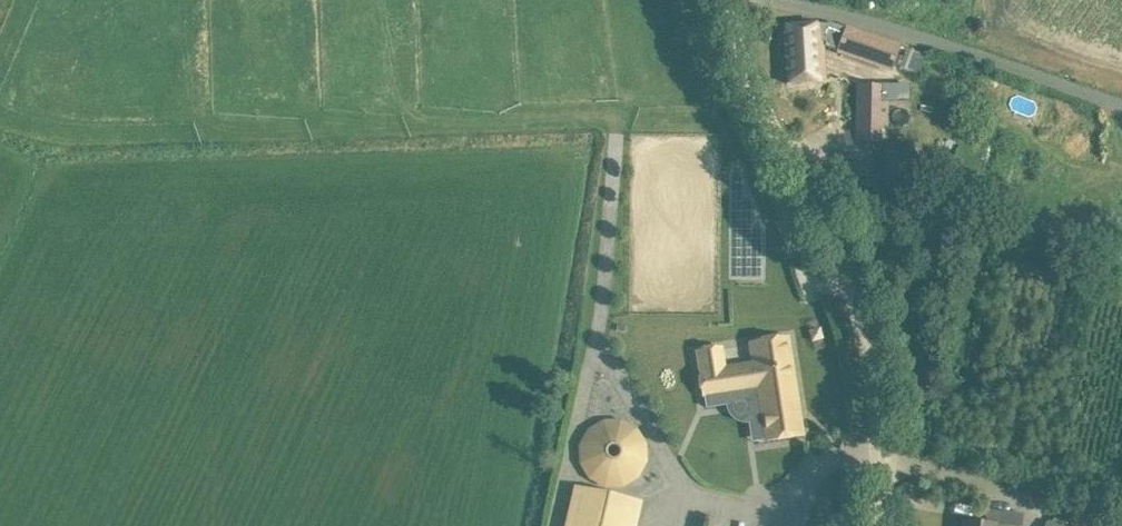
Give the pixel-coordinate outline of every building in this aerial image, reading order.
[(822,24),(784,26),(787,84),(826,82),(824,42),(892,66),(899,47),(833,24),(822,24)] [(907,50),(900,68),(919,75),(926,56),(907,50)] [(858,87),(857,142),(885,143),(887,100),(909,101),(909,84),(879,83),(879,87),(858,87)] [(913,177),(913,152),(887,152),(887,178),(913,177)] [(723,346),(696,350),(703,396),(704,396),(756,389),(764,439),(764,441),(806,435),(789,336),(749,342),(752,361),(726,365),(723,346)] [(629,491),(651,437),(595,413),(573,467),(629,491)] [(625,502),(639,505),(639,504),(577,490),(569,525),(619,525),(625,502)] [(1023,514),(982,511),(980,525),(965,524),(965,525),(1022,525),(1023,514)]
